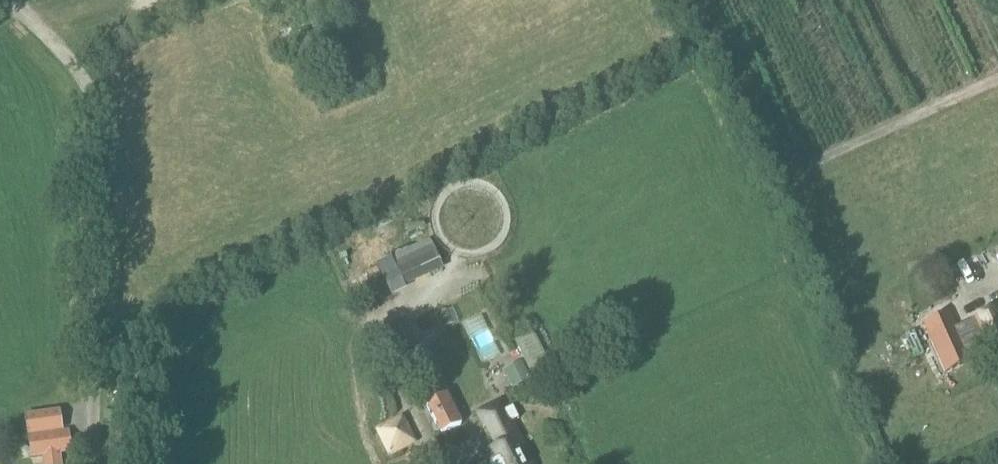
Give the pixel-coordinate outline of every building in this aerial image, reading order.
[(396,296),(392,284),(432,271),(423,245),(368,264),(380,301),(396,296)] [(972,320),(987,354),(997,349),(997,309),(972,320)] [(429,315),(434,327),(445,323),(440,311),(429,315)] [(422,313),(410,320),(416,330),(428,323),(422,313)] [(970,363),(951,322),(948,315),(923,326),(946,374),(970,363)] [(420,354),(402,317),(386,325),(405,362),(427,406),(424,407),(439,436),(461,425),(446,396),(447,396),(424,352),(420,354)] [(524,377),(542,369),(526,334),(508,342),(524,377)] [(479,414),(485,427),(488,427),(498,447),(487,453),(492,463),(531,463),(501,403),(479,414)] [(71,452),(68,433),(29,438),(32,458),(71,452)]
